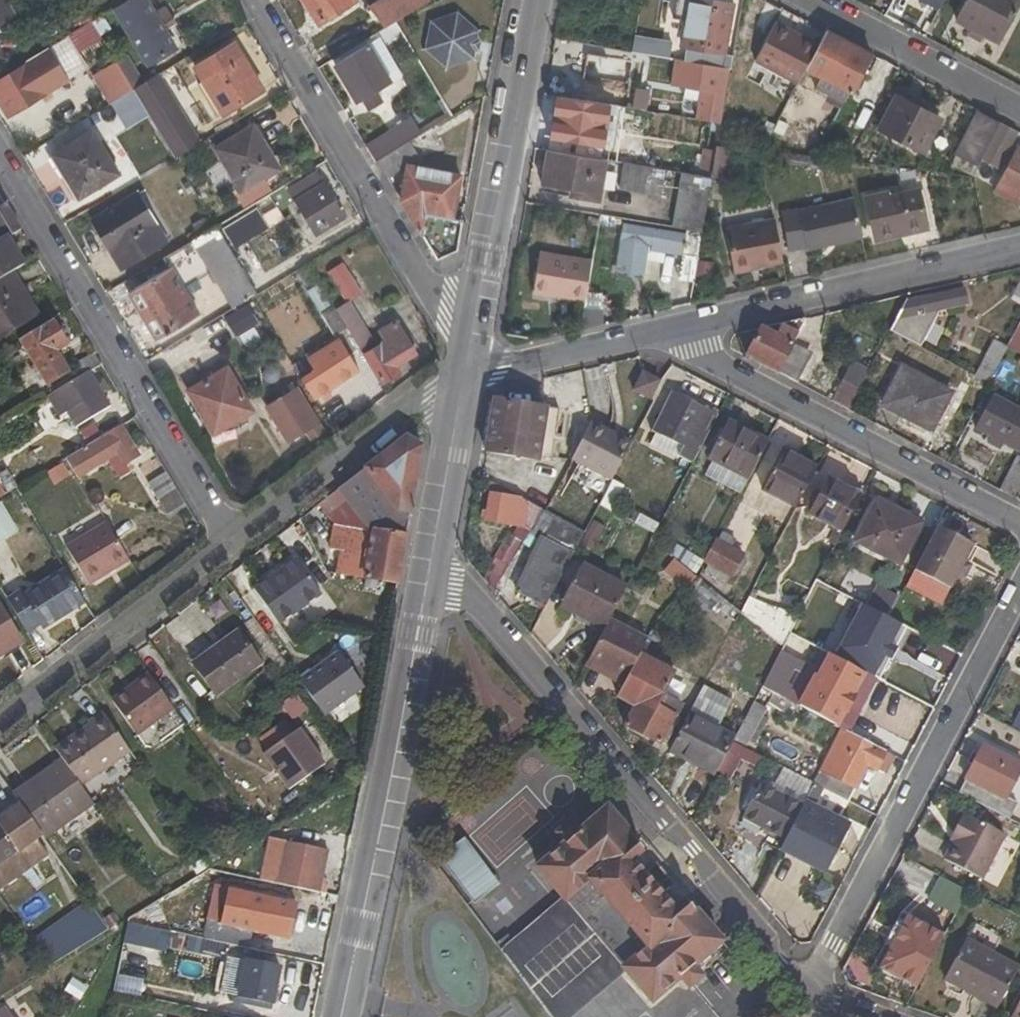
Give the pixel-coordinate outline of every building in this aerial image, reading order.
[(12,16),(7,5),(16,0),(0,0),(0,23),(12,16)] [(146,0),(131,0),(114,10),(148,65),(175,48),(146,0)] [(354,0),(301,0),(317,25),(355,2),(354,0)] [(383,29),(396,21),(429,1),(429,0),(380,0),(368,7),(383,29)] [(691,21),(684,61),(707,66),(730,71),(733,57),(722,54),(729,10),(734,10),(735,3),(719,0),(676,0),(673,17),(691,21)] [(1019,3),(1019,0),(963,0),(953,19),(999,43),(1019,3)] [(477,31),(456,13),(431,21),(426,48),(446,65),(471,57),(473,48),(477,49),(478,41),(476,40),(477,31)] [(776,23),(755,61),(798,84),(818,44),(776,23)] [(851,93),(870,55),(825,31),(818,44),(798,84),(802,86),(810,71),(823,78),(816,90),(842,104),(848,92),(851,93)] [(672,43),(635,38),(632,53),(669,59),(672,43)] [(366,44),(365,42),(332,63),(357,103),(377,91),(363,68),(375,60),(372,53),(376,50),(370,41),(366,44)] [(263,91),(234,42),(194,66),(223,114),(263,91)] [(49,49),(0,79),(0,104),(8,117),(68,80),(49,49)] [(633,61),(587,54),(579,100),(610,105),(612,105),(615,91),(627,92),(633,61)] [(144,82),(127,55),(117,61),(134,89),(144,82)] [(707,66),(684,61),(675,60),(674,67),(705,73),(707,66)] [(93,75),(110,103),(134,89),(117,61),(93,75)] [(707,66),(705,73),(674,67),(671,85),(688,88),(702,90),(700,102),(697,120),(721,125),(730,71),(707,66)] [(193,145),(155,81),(139,90),(177,154),(193,145)] [(688,88),(686,100),(700,102),(702,90),(688,88)] [(610,105),(579,100),(557,96),(549,151),(600,159),(610,105)] [(923,151),(939,119),(896,97),(880,130),(923,151)] [(612,105),(610,105),(600,159),(605,160),(608,160),(616,106),(612,105)] [(955,153),(977,165),(980,161),(999,122),(977,111),(955,153)] [(980,161),(997,169),(1016,131),(999,122),(980,161)] [(279,169),(253,125),(214,147),(241,192),(279,169)] [(365,146),(374,162),(376,161),(405,144),(396,128),(365,146)] [(118,174),(92,131),(52,155),(78,198),(118,174)] [(405,144),(376,161),(385,176),(406,163),(418,156),(409,141),(405,144)] [(816,158),(817,150),(766,143),(762,152),(766,153),(808,157),(816,158)] [(728,179),(733,148),(718,147),(712,176),(728,179)] [(1017,147),(998,186),(1019,197),(1019,149),(1017,147)] [(605,160),(600,159),(549,151),(542,185),(577,191),(576,198),(598,202),(605,160)] [(807,165),(808,157),(766,153),(765,160),(807,165)] [(661,196),(666,170),(626,163),(621,189),(661,196)] [(406,165),(399,200),(435,260),(455,251),(461,220),(452,219),(460,176),(406,165)] [(344,218),(316,170),(287,188),(316,236),(344,218)] [(712,179),(683,173),(673,228),(702,234),(712,179)] [(888,191),(865,196),(875,239),(928,226),(919,188),(889,195),(888,191)] [(166,242),(137,192),(91,220),(120,269),(166,242)] [(806,247),(808,250),(862,238),(853,198),(779,217),(788,250),(806,247)] [(20,229),(5,204),(0,207),(0,225),(4,222),(11,235),(20,229)] [(726,230),(733,271),(781,262),(771,221),(726,230)] [(783,261),(776,221),(771,221),(781,262),(783,261)] [(624,223),(621,241),(620,241),(615,268),(647,274),(648,265),(673,270),(676,254),(681,255),(685,234),(624,223)] [(230,307),(255,292),(216,225),(164,256),(170,268),(135,289),(150,314),(143,319),(156,340),(198,315),(182,288),(209,271),(230,307)] [(0,240),(0,280),(14,272),(25,264),(7,236),(0,240)] [(583,300),(589,262),(539,255),(533,292),(583,300)] [(677,265),(673,289),(691,292),(697,261),(685,260),(684,267),(677,265)] [(359,291),(342,262),(326,271),(344,300),(359,291)] [(306,285),(316,278),(308,263),(297,271),(306,285)] [(34,319),(18,294),(24,290),(14,272),(0,280),(0,338),(34,319)] [(903,302),(888,331),(920,348),(938,311),(967,305),(962,287),(903,302)] [(135,289),(128,293),(143,319),(150,314),(135,289)] [(34,319),(39,315),(24,290),(18,294),(34,319)] [(335,309),(346,328),(358,348),(372,340),(347,301),(335,309)] [(225,315),(233,336),(257,327),(250,306),(225,315)] [(321,315),(333,336),(346,328),(335,309),(333,307),(321,315)] [(761,330),(747,357),(797,384),(809,360),(789,350),(792,343),(805,319),(761,330)] [(379,330),(385,341),(364,353),(383,385),(413,366),(409,358),(416,354),(396,320),(379,330)] [(56,352),(67,345),(53,321),(20,342),(46,386),(68,373),(56,352)] [(1007,348),(1019,355),(1019,324),(1007,348)] [(313,370),(302,377),(314,400),(359,372),(339,338),(306,359),(313,370)] [(994,342),(976,377),(988,384),(1007,348),(994,342)] [(809,360),(813,353),(792,343),(789,350),(809,360)] [(89,372),(102,365),(94,352),(75,365),(81,377),(89,372)] [(839,385),(831,401),(848,410),(874,358),(860,352),(842,386),(839,385)] [(253,410),(226,366),(187,390),(213,434),(253,410)] [(930,432),(951,394),(901,368),(882,406),(930,432)] [(96,383),(89,372),(81,377),(47,398),(58,416),(67,411),(75,427),(110,406),(103,394),(108,391),(101,380),(96,383)] [(635,391),(652,400),(661,380),(644,372),(635,391)] [(318,424),(296,387),(266,405),(287,443),(318,424)] [(679,456),(693,464),(717,417),(672,393),(653,430),(685,446),(679,456)] [(1019,449),(1019,410),(993,397),(975,430),(990,438),(987,444),(1000,451),(1003,444),(1018,452),(1019,449)] [(487,452),(552,462),(561,412),(507,402),(495,409),(487,452)] [(87,428),(94,441),(121,425),(113,412),(87,428)] [(571,460),(573,461),(593,424),(591,422),(571,460)] [(706,475),(742,495),(770,443),(731,422),(712,457),(714,460),(706,475)] [(612,481),(632,443),(593,424),(573,461),(612,481)] [(125,463),(139,454),(121,425),(94,441),(66,458),(78,477),(106,460),(117,479),(129,471),(125,463)] [(407,437),(337,490),(366,529),(406,536),(422,445),(407,437)] [(763,490),(796,509),(818,468),(785,451),(763,490)] [(999,490),(1015,498),(1019,489),(1019,459),(1016,457),(999,490)] [(79,484),(64,459),(16,487),(31,513),(79,484)] [(0,473),(0,480),(7,493),(16,487),(6,469),(0,473)] [(168,518),(187,506),(166,472),(148,484),(168,518)] [(526,487),(496,472),(490,482),(521,498),(526,487)] [(548,486),(532,477),(526,487),(521,498),(538,506),(548,486)] [(521,498),(490,482),(486,480),(485,493),(490,494),(521,498)] [(811,515),(842,533),(862,497),(831,481),(811,515)] [(15,493),(0,502),(0,542),(33,523),(15,493)] [(546,511),(538,506),(521,498),(490,494),(486,521),(531,530),(529,533),(543,542),(516,592),(545,608),(585,532),(546,511)] [(856,542),(900,564),(921,524),(878,501),(856,542)] [(105,522),(64,546),(86,583),(127,560),(105,522)] [(347,575),(398,584),(406,536),(366,529),(334,524),(330,549),(351,552),(347,575)] [(949,589),(972,545),(937,526),(914,571),(949,589)] [(731,547),(734,541),(721,534),(707,561),(710,564),(731,575),(742,555),(731,547)] [(677,544),(671,556),(686,569),(695,555),(677,544)] [(274,579),(272,576),(240,599),(265,635),(322,594),(297,558),(280,570),(283,573),(274,579)] [(706,572),(728,583),(731,575),(710,564),(706,572)] [(606,628),(612,619),(627,590),(582,566),(562,605),(606,628)] [(63,567),(7,600),(27,632),(40,625),(42,629),(85,604),(63,567)] [(280,570),(272,576),(274,579),(283,573),(280,570)] [(691,585),(728,615),(734,608),(721,596),(698,579),(691,585)] [(734,608),(740,613),(749,599),(751,594),(735,580),(721,596),(734,608)] [(899,598),(881,589),(870,608),(889,618),(899,598)] [(782,647),(789,635),(798,617),(762,606),(749,599),(740,613),(782,647)] [(0,606),(0,655),(21,642),(0,606)] [(627,679),(641,655),(648,639),(612,619),(606,628),(593,654),(618,667),(616,673),(627,679)] [(218,644),(221,651),(197,669),(217,697),(263,664),(238,629),(218,644)] [(911,652),(942,668),(952,650),(919,634),(911,652)] [(298,678),(325,715),(365,687),(338,650),(298,678)] [(616,673),(618,667),(593,654),(591,659),(616,673)] [(658,708),(675,674),(641,655),(627,679),(618,697),(635,707),(626,726),(660,744),(663,741),(666,743),(679,719),(658,708)] [(855,698),(852,695),(863,673),(830,656),(819,679),(802,670),(787,700),(796,706),(836,726),(844,710),(849,712),(855,698)] [(112,699),(136,734),(172,707),(149,674),(112,699)] [(307,711),(295,694),(281,704),(292,721),(307,711)] [(770,703),(792,714),(796,706),(787,700),(773,694),(770,703)] [(765,709),(753,703),(735,737),(732,741),(745,748),(749,741),(762,716),(765,709)] [(689,712),(669,751),(714,775),(732,741),(735,737),(689,712)] [(104,715),(55,748),(63,759),(82,786),(130,752),(104,715)] [(755,745),(769,719),(762,716),(749,741),(755,745)] [(294,733),(285,721),(260,738),(269,750),(264,754),(289,789),(325,764),(299,730),(294,733)] [(867,766),(875,771),(885,753),(843,730),(814,783),(849,801),(867,766)] [(959,794),(1007,820),(1019,793),(1019,788),(1013,784),(1019,768),(1019,764),(983,746),(959,794)] [(13,793),(45,838),(94,803),(82,786),(63,759),(13,793)] [(763,783),(743,818),(784,841),(803,805),(763,783)] [(851,825),(806,801),(803,805),(784,841),(830,866),(851,825)] [(566,844),(539,867),(564,897),(567,901),(591,880),(600,890),(575,911),(615,957),(639,937),(648,947),(623,967),(627,972),(653,1001),(680,978),(688,986),(693,986),(700,979),(700,975),(693,967),(722,942),(687,901),(674,912),(660,896),(673,885),(657,866),(643,877),(631,861),(644,850),(607,809),(580,833),(570,823),(567,825),(560,831),(560,835),(566,844)] [(953,832),(957,834),(954,840),(944,859),(980,878),(1003,834),(964,814),(953,832)] [(19,852),(0,825),(0,865),(19,852)] [(341,838),(313,832),(310,848),(329,852),(338,853),(341,838)] [(273,840),(264,880),(327,894),(328,882),(323,880),(329,852),(310,848),(273,840)] [(474,904),(499,885),(463,840),(438,859),(474,904)] [(575,911),(600,890),(591,880),(567,901),(575,911)] [(208,920),(205,941),(233,946),(237,929),(289,939),(297,903),(231,890),(223,922),(208,920)] [(564,897),(508,945),(509,946),(502,953),(512,966),(528,953),(568,1000),(550,1016),(551,1016),(575,1016),(581,1012),(627,972),(623,967),(615,957),(575,911),(567,901),(564,897)] [(32,942),(49,966),(108,929),(89,902),(32,942)] [(908,915),(881,969),(918,989),(945,935),(908,915)] [(623,967),(648,947),(639,937),(615,957),(623,967)] [(508,945),(503,940),(496,944),(502,953),(509,946),(508,945)] [(967,940),(945,980),(998,1007),(1019,967),(967,940)] [(512,966),(550,1016),(568,1000),(528,953),(512,966)] [(273,1004),(280,968),(247,962),(239,998),(273,1004)] [(0,1010),(0,1016),(13,1016),(6,1006),(0,1010)]
